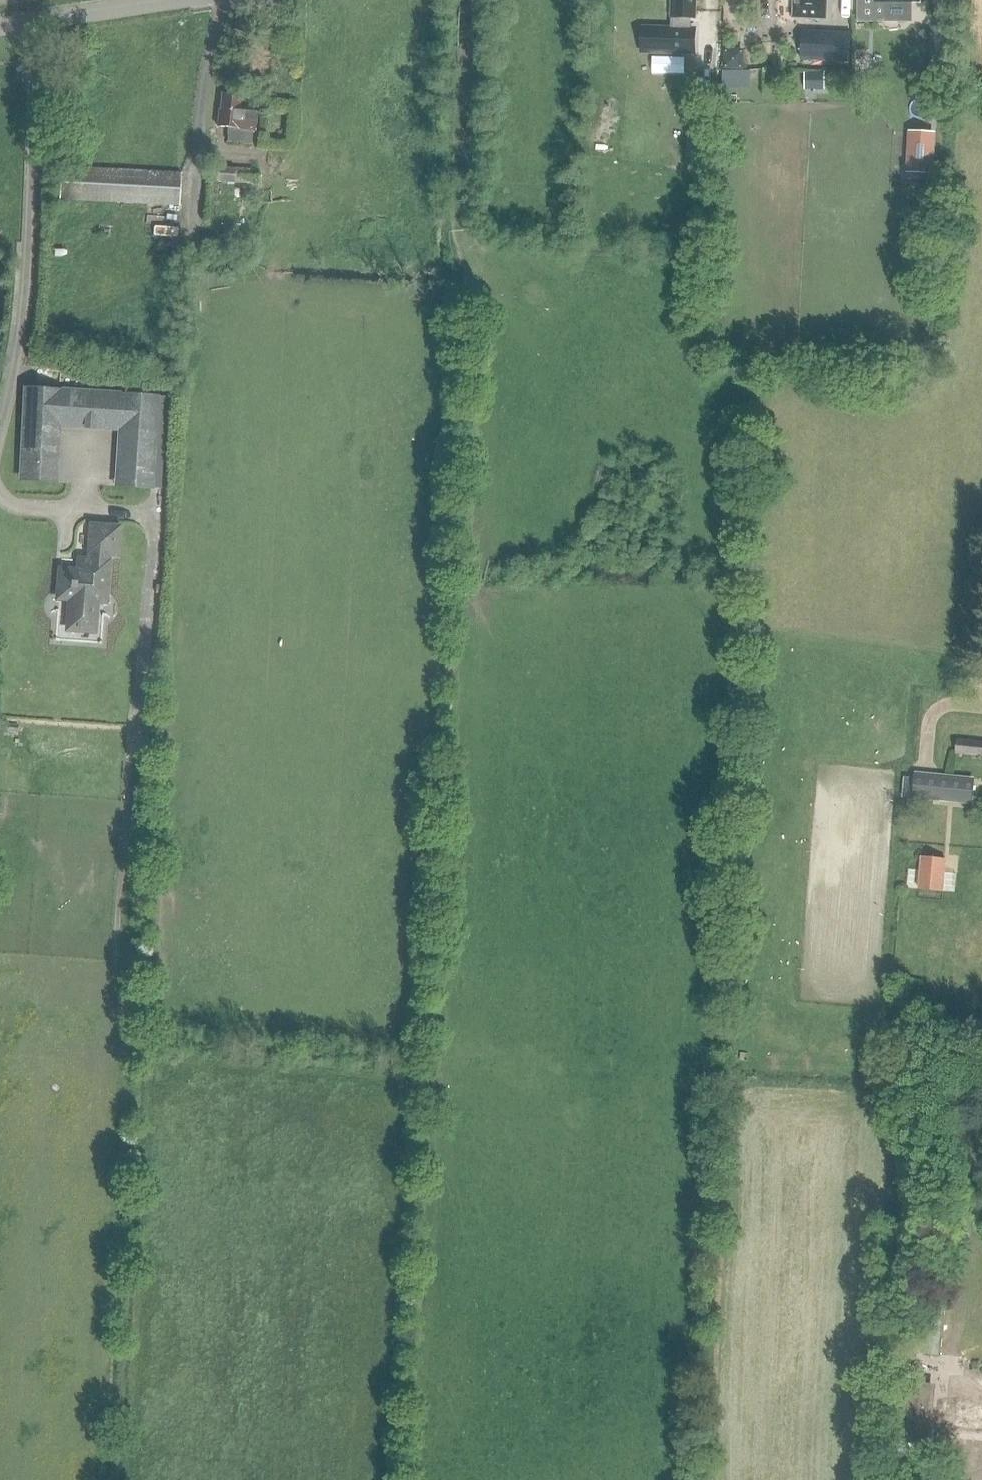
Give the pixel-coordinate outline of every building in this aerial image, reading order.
[(642,50),(693,51),(694,30),(688,30),(688,17),(695,18),(695,0),(671,0),(670,17),(672,17),(671,29),(643,29),(643,30),(644,30),(643,49),(642,49),(642,50)] [(793,16),(825,18),(826,0),(794,0),(793,16)] [(857,21),(885,22),(903,22),(911,13),(911,2),(919,2),(919,0),(857,0),(857,21)] [(802,32),(801,60),(849,62),(850,34),(802,32)] [(744,68),(743,48),(717,49),(719,89),(751,87),(751,67),(744,68)] [(252,72),(256,67),(254,62),(248,60),(244,65),(246,71),(252,72)] [(823,90),(823,73),(805,73),(805,90),(823,90)] [(226,142),(239,143),(251,144),(252,130),(254,130),(256,106),(238,104),(239,95),(221,93),(219,109),(218,109),(217,126),(228,127),(226,142)] [(911,132),(909,172),(929,173),(932,133),(911,132)] [(216,162),(216,164),(215,181),(234,182),(257,183),(258,170),(225,167),(225,163),(216,162)] [(59,199),(178,205),(180,173),(60,166),(59,199)] [(152,469),(156,395),(23,389),(22,416),(21,437),(20,464),(19,479),(56,481),(58,425),(118,428),(116,484),(151,485),(152,469)] [(68,628),(93,630),(95,599),(104,600),(107,561),(106,561),(107,553),(116,554),(117,528),(91,526),(90,552),(90,560),(79,559),(78,570),(60,569),(58,597),(70,598),(68,628)] [(965,750),(981,751),(981,727),(967,726),(965,750)] [(903,777),(902,797),(972,803),(973,783),(913,778),(903,777)] [(921,857),(918,889),(942,891),(945,859),(921,857)] [(861,1373),(860,1385),(872,1385),(873,1373),(861,1373)] [(894,1438),(930,1442),(936,1383),(900,1379),(894,1438)]
